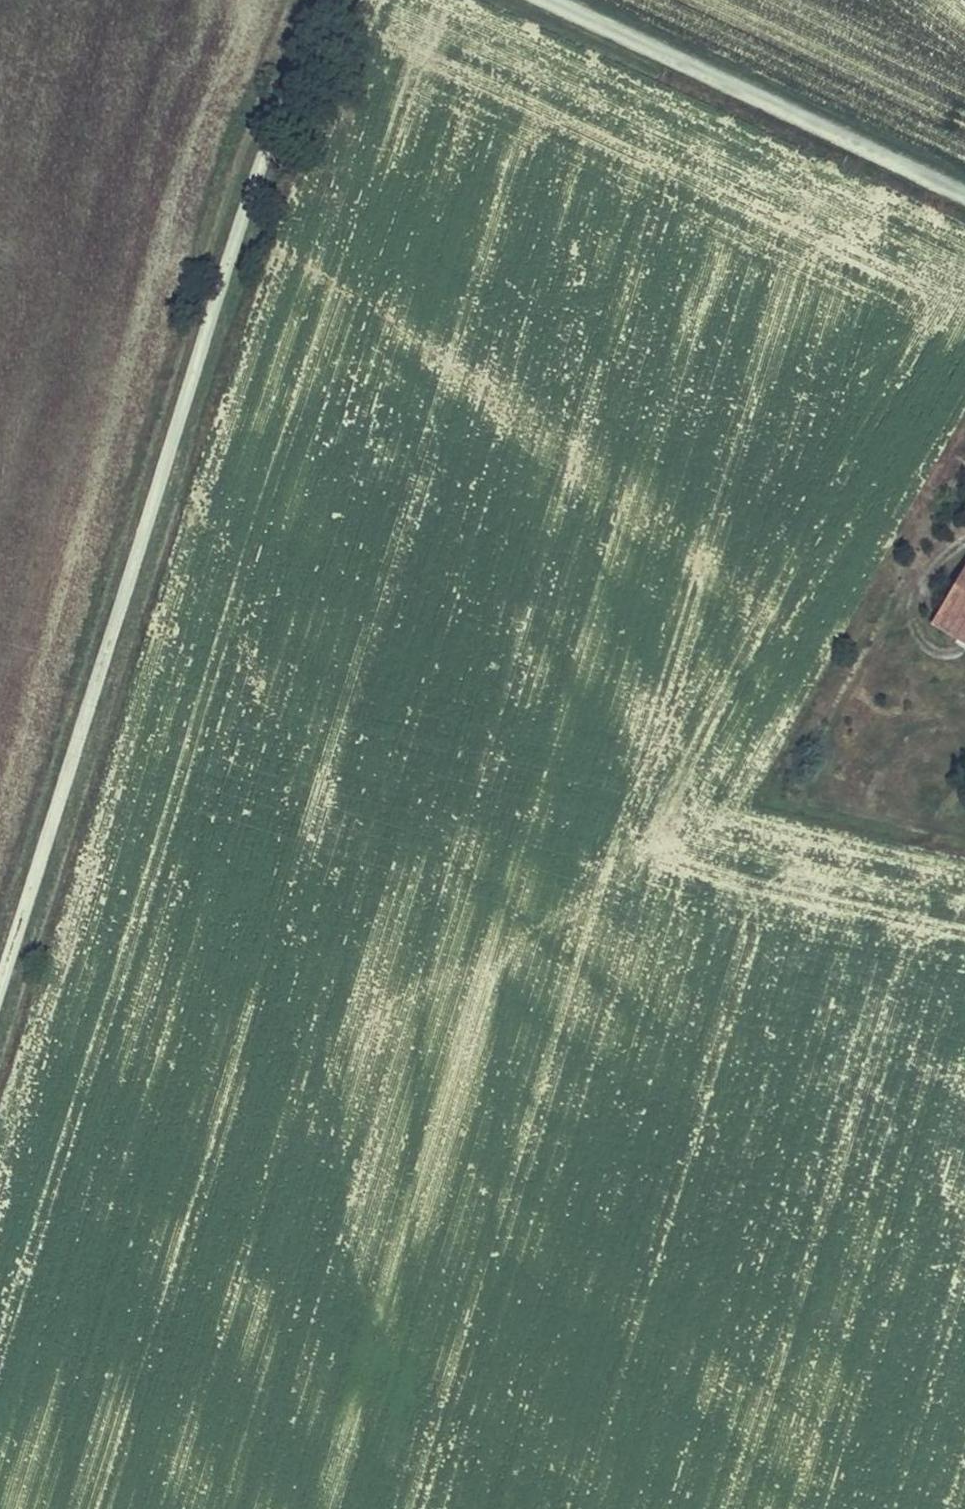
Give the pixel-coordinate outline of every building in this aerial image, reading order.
[(964,648),(964,582),(936,630),(964,648)]
